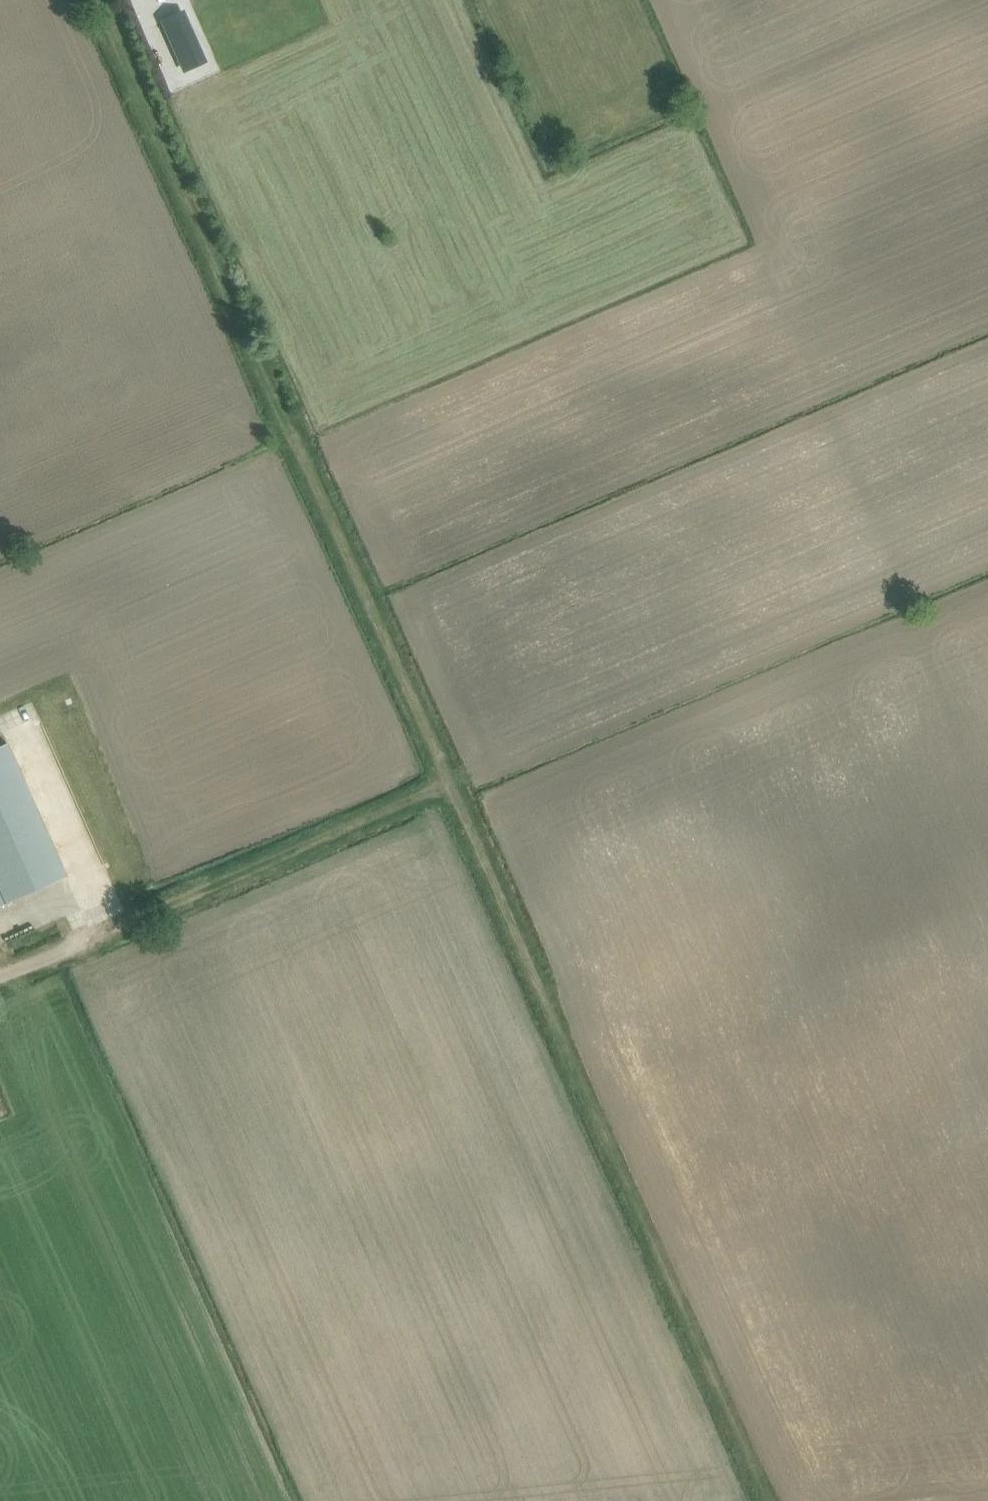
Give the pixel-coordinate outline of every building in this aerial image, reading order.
[(182,65),(197,58),(180,20),(165,27),(182,65)] [(67,874),(8,743),(0,747),(0,904),(67,874)]
